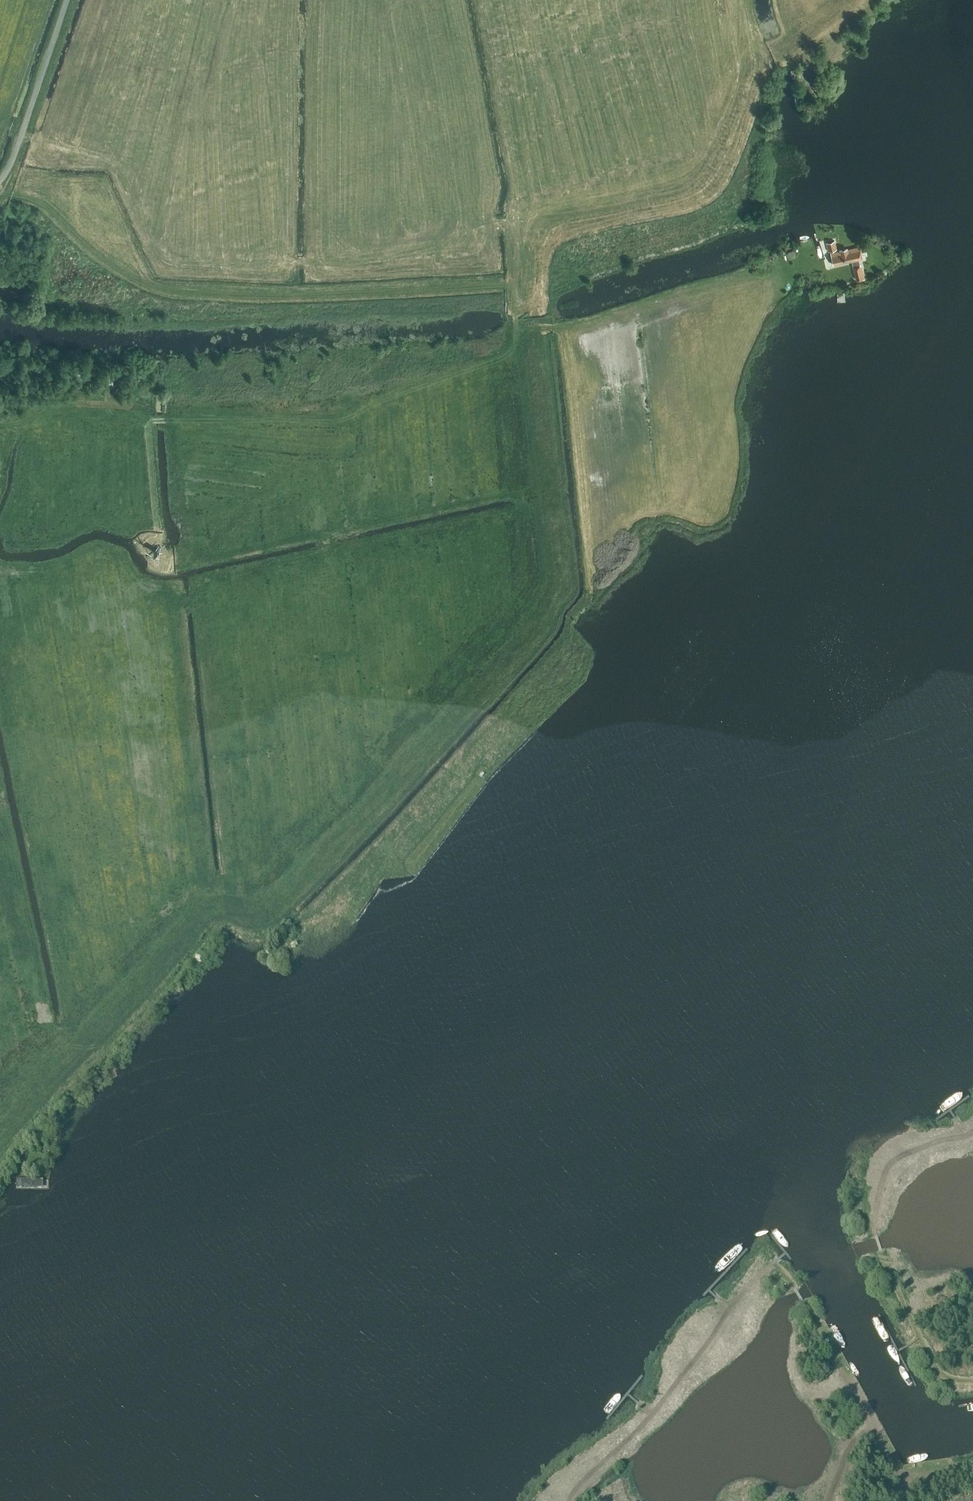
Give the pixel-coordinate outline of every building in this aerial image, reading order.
[(827,251),(837,249),(835,240),(825,242),(827,251)] [(831,253),(833,265),(862,258),(859,247),(846,249),(846,248),(839,250),(840,251),(831,253)] [(853,266),(856,280),(864,278),(861,264),(860,264),(853,266)] [(152,559),(159,556),(156,548),(149,551),(152,559)] [(48,1179),(18,1179),(18,1188),(48,1189),(48,1179)]
